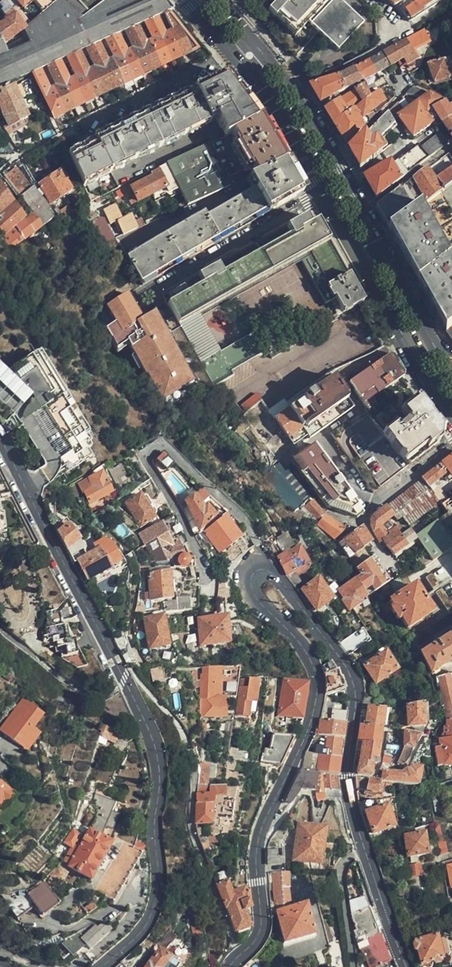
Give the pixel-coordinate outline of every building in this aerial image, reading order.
[(166,0),(108,0),(89,15),(83,19),(65,0),(59,0),(43,14),(25,29),(34,40),(8,51),(3,45),(0,40),(0,87),(15,80),(21,78),(32,73),(41,68),(45,66),(53,63),(60,59),(65,57),(73,54),(80,50),(84,48),(92,45),(100,41),(103,39),(111,36),(119,32),(123,31),(131,27),(139,24),(142,22),(150,19),(158,15),(163,13),(170,10),(173,8),(166,0)] [(0,5),(0,6),(3,10),(1,12),(7,20),(0,25),(0,40),(3,45),(25,29),(7,4),(11,0),(4,0),(5,2),(0,5)] [(22,8),(31,0),(43,14),(59,0),(15,0),(22,8)] [(89,15),(108,0),(76,0),(89,15)] [(267,7),(296,36),(309,23),(313,25),(311,27),(339,52),(364,23),(341,0),(274,0),(267,7)] [(394,8),(399,7),(410,23),(445,0),(385,0),(394,8)] [(199,48),(170,10),(163,13),(170,28),(168,29),(182,57),(199,48)] [(171,62),(182,57),(168,29),(165,30),(158,15),(150,19),(171,62)] [(161,67),(171,62),(150,19),(142,22),(150,38),(148,39),(161,67)] [(139,24),(131,27),(151,72),(161,67),(148,39),(145,40),(139,24)] [(131,47),(128,49),(142,76),(151,72),(131,27),(123,31),(131,47)] [(119,32),(111,36),(132,80),(142,76),(128,49),(127,49),(119,32)] [(384,54),(392,68),(399,64),(402,69),(405,67),(419,60),(418,59),(420,58),(415,50),(432,42),(426,34),(425,32),(384,54)] [(111,56),(110,57),(123,85),(132,80),(111,36),(103,39),(111,56)] [(100,41),(92,45),(113,89),(123,85),(110,57),(108,58),(100,41)] [(92,65),(90,66),(103,94),(113,89),(92,45),(84,48),(92,65)] [(80,50),(73,54),(95,98),(103,94),(90,66),(89,67),(80,50)] [(73,75),(71,76),(85,103),(95,98),(73,54),(65,57),(73,75)] [(371,61),(379,75),(392,68),(384,54),(371,61)] [(430,65),(436,83),(451,78),(451,58),(430,65)] [(60,59),(53,63),(75,108),(85,103),(71,76),(69,77),(60,59)] [(363,83),(379,75),(371,61),(356,69),(363,83)] [(54,85),(52,85),(66,113),(75,108),(53,63),(45,66),(54,85)] [(41,68),(32,73),(55,118),(66,113),(52,85),(50,87),(41,68)] [(340,77),(347,91),(363,83),(356,69),(340,77)] [(255,111),(224,71),(93,137),(95,141),(68,155),(83,187),(110,173),(111,174),(218,121),(221,128),(255,111)] [(313,87),(322,104),(347,91),(340,77),(313,87)] [(21,78),(15,80),(18,88),(25,86),(21,78)] [(14,83),(0,90),(0,89),(0,113),(7,128),(29,116),(14,83)] [(336,125),(347,145),(379,114),(376,110),(378,108),(385,107),(388,105),(379,90),(374,83),(366,88),(371,96),(364,103),(351,113),(349,114),(348,115),(336,125)] [(357,92),(364,103),(371,96),(366,88),(365,87),(357,91),(357,92)] [(446,103),(414,87),(406,95),(420,99),(422,102),(399,118),(414,138),(435,123),(429,114),(446,103)] [(351,113),(364,103),(357,92),(343,101),(351,113)] [(327,112),(336,125),(348,115),(340,103),(327,112)] [(399,103),(389,113),(393,119),(405,111),(399,103)] [(435,123),(441,119),(443,123),(451,118),(451,114),(446,103),(429,114),(435,123)] [(226,137),(261,119),(255,111),(221,128),(226,137)] [(376,142),(381,151),(387,146),(383,140),(396,127),(393,119),(389,113),(369,133),(376,142)] [(443,123),(451,136),(451,118),(443,123)] [(256,175),(284,159),(261,119),(226,137),(208,146),(226,179),(251,167),(256,175)] [(422,148),(431,158),(449,144),(442,133),(422,148)] [(351,151),(361,171),(383,153),(381,151),(376,142),(373,144),(367,135),(351,151)] [(230,187),(226,179),(208,146),(166,167),(168,169),(169,172),(171,172),(173,173),(173,174),(173,176),(172,176),(176,183),(188,206),(230,187)] [(365,178),(378,198),(431,158),(422,148),(420,146),(393,166),(391,163),(365,178)] [(128,258),(144,285),(295,197),(298,184),(284,159),(256,175),(249,179),(256,190),(208,218),(205,213),(128,258)] [(31,188),(14,165),(3,173),(21,197),(31,188)] [(168,169),(166,167),(159,170),(167,187),(176,183),(172,176),(171,177),(169,177),(168,175),(168,174),(168,172),(169,172),(168,169)] [(430,168),(414,180),(429,203),(445,191),(438,180),(430,168)] [(159,170),(154,173),(155,175),(131,188),(139,201),(167,187),(159,170)] [(451,186),(451,171),(438,180),(445,191),(451,186)] [(40,184),(51,202),(70,191),(64,182),(67,180),(61,172),(54,175),(52,174),(45,177),(47,180),(40,184)] [(378,208),(391,231),(423,207),(429,203),(414,180),(382,205),(378,208)] [(3,212),(2,210),(12,201),(0,184),(0,215),(3,212)] [(43,225),(52,219),(45,210),(47,208),(31,188),(21,197),(33,213),(43,225)] [(0,224),(5,230),(10,227),(23,217),(13,205),(3,212),(0,215),(0,224)] [(124,235),(138,228),(132,215),(124,219),(118,206),(106,212),(112,224),(118,221),(124,235)] [(447,332),(451,327),(451,259),(423,207),(391,231),(393,235),(396,241),(406,259),(428,299),(440,320),(444,326),(447,332)] [(34,232),(43,225),(33,213),(25,220),(34,232)] [(344,314),(363,303),(364,302),(320,223),(313,227),(307,217),(163,297),(171,310),(201,364),(214,386),(234,375),(232,371),(270,350),(259,330),(220,352),(199,313),(310,251),(344,314)] [(14,246),(34,232),(25,220),(16,227),(19,232),(13,237),(11,237),(9,239),(14,246)] [(139,306),(131,292),(128,294),(136,308),(139,306)] [(136,308),(128,294),(108,305),(108,306),(116,320),(106,326),(117,346),(126,340),(129,345),(132,349),(129,350),(144,378),(147,376),(162,403),(183,393),(185,397),(198,390),(188,371),(175,348),(178,347),(170,332),(166,334),(158,317),(145,324),(143,321),(136,308)] [(201,364),(171,310),(163,314),(158,317),(166,334),(170,332),(178,347),(175,348),(188,371),(201,364)] [(158,317),(163,314),(161,311),(143,321),(145,324),(158,317)] [(126,340),(117,346),(120,350),(129,345),(126,340)] [(37,351),(32,355),(34,358),(81,434),(86,430),(39,354),(37,351)] [(373,399),(384,391),(404,376),(390,354),(377,365),(351,384),(363,401),(370,412),(378,406),(373,399)] [(32,355),(6,371),(0,365),(0,402),(11,412),(52,481),(94,455),(81,434),(34,358),(32,355)] [(307,394),(305,391),(287,404),(303,428),(344,398),(347,395),(340,385),(334,377),(313,392),(312,391),(307,394)] [(440,442),(443,432),(430,418),(423,405),(418,398),(401,411),(384,391),(373,399),(378,406),(370,412),(352,426),(348,421),(331,433),(363,479),(374,493),(440,442)] [(303,428),(310,438),(344,415),(352,409),(344,398),(303,428)] [(287,404),(285,400),(272,409),(271,410),(298,448),(310,438),(303,428),(287,404)] [(264,408),(249,419),(254,426),(269,415),(264,408)] [(275,427),(277,425),(269,415),(254,426),(262,436),(275,427)] [(262,436),(272,449),(284,439),(275,427),(262,436)] [(331,433),(315,445),(346,491),(363,479),(331,433)] [(272,449),(280,460),(295,450),(285,437),(284,439),(272,449)] [(329,506),(347,513),(357,506),(346,491),(315,445),(294,459),(293,461),(294,463),(329,506)] [(168,469),(175,462),(164,452),(158,458),(168,469)] [(423,478),(428,485),(432,490),(435,488),(432,484),(443,475),(449,482),(451,480),(451,456),(423,478)] [(306,505),(312,497),(284,464),(283,462),(275,466),(306,505)] [(272,468),(264,473),(289,499),(298,509),(300,506),(303,508),(306,505),(275,466),(272,468)] [(112,492),(107,480),(106,480),(102,473),(81,482),(84,491),(86,490),(91,500),(112,492)] [(427,486),(428,485),(423,478),(373,516),(373,517),(372,517),(372,518),(372,519),(371,519),(371,520),(371,521),(372,527),(381,541),(383,540),(387,545),(401,534),(396,528),(393,529),(387,521),(393,516),(398,522),(404,518),(409,524),(438,502),(432,494),(427,486)] [(441,505),(448,500),(439,489),(432,494),(438,502),(441,505)] [(155,518),(141,495),(127,503),(141,526),(155,518)] [(164,502),(160,496),(150,503),(153,509),(164,502)] [(208,527),(211,525),(209,522),(216,517),(207,506),(204,508),(194,496),(187,501),(208,527)] [(319,522),(325,513),(312,497),(306,505),(319,522)] [(448,500),(441,505),(447,512),(451,520),(451,497),(448,500)] [(357,517),(362,513),(357,506),(347,513),(357,517)] [(451,548),(451,520),(447,512),(413,537),(414,540),(426,554),(416,562),(422,569),(429,567),(451,548)] [(318,523),(321,525),(335,539),(346,528),(325,513),(319,522),(318,523)] [(240,537),(226,518),(206,532),(221,551),(240,537)] [(59,533),(68,548),(80,539),(68,525),(63,529),(59,533)] [(175,567),(195,568),(194,558),(184,558),(177,545),(174,546),(162,525),(141,535),(154,561),(172,561),(175,567)] [(345,550),(349,557),(363,548),(371,542),(362,527),(345,539),(347,543),(345,545),(347,548),(345,550)] [(407,530),(401,534),(387,545),(388,546),(394,554),(414,540),(413,537),(407,530)] [(293,545),(286,532),(274,539),(280,552),(293,545)] [(80,539),(68,548),(72,555),(87,548),(80,539)] [(278,557),(285,576),(294,587),(301,582),(297,575),(302,572),(303,571),(311,567),(300,546),(278,557)] [(224,558),(236,568),(236,567),(237,566),(237,565),(238,564),(238,563),(239,562),(239,561),(240,560),(241,559),(242,558),(243,557),(243,556),(232,547),(224,558)] [(349,557),(357,568),(370,558),(363,548),(349,557)] [(116,564),(111,554),(105,557),(105,556),(102,558),(98,550),(79,560),(89,580),(112,569),(111,567),(116,564)] [(362,576),(356,580),(367,597),(385,585),(390,582),(373,556),(370,558),(357,568),(362,576)] [(171,599),(169,573),(149,575),(151,600),(171,599)] [(393,597),(406,590),(397,577),(390,582),(385,585),(393,597)] [(316,610),(331,599),(318,580),(302,591),(316,610)] [(367,597),(356,580),(339,592),(345,600),(343,602),(349,611),(360,603),(360,602),(367,597)] [(419,591),(414,584),(406,590),(393,597),(380,606),(385,615),(392,610),(398,620),(401,618),(407,628),(432,612),(428,605),(419,591)] [(166,611),(191,609),(190,599),(182,599),(181,596),(184,596),(184,587),(180,588),(181,594),(177,595),(177,600),(165,601),(166,610),(166,611)] [(431,602),(428,598),(427,595),(426,594),(423,589),(419,591),(428,605),(431,602)] [(63,627),(61,614),(44,616),(46,629),(39,631),(40,638),(43,638),(44,642),(46,642),(46,645),(50,644),(50,649),(55,648),(57,655),(61,654),(62,658),(78,655),(75,640),(72,641),(68,626),(63,627)] [(169,645),(164,615),(145,618),(151,648),(169,645)] [(229,641),(227,617),(199,620),(202,644),(229,641)] [(362,629),(341,643),(351,655),(371,642),(362,629)] [(431,673),(451,660),(451,635),(419,655),(431,673)] [(372,656),(368,659),(370,663),(364,667),(375,683),(396,671),(385,654),(375,660),(372,656)] [(325,684),(325,695),(344,690),(341,678),(339,679),(338,673),(331,661),(321,667),(322,668),(322,669),(323,670),(323,671),(323,672),(324,673),(324,674),(324,675),(324,676),(325,684)] [(221,684),(221,667),(203,667),(203,670),(204,671),(204,674),(203,674),(203,695),(214,695),(215,684),(221,684)] [(451,681),(451,673),(436,678),(436,684),(439,683),(446,719),(451,719),(451,684),(451,681)] [(255,701),(257,680),(249,680),(248,689),(240,689),(238,714),(249,715),(250,701),(255,701)] [(302,718),(307,685),(285,680),(279,715),(302,718)] [(200,695),(201,716),(226,716),(226,695),(214,695),(203,695),(200,695)] [(0,728),(21,745),(25,739),(34,736),(40,729),(35,726),(44,713),(22,697),(0,728)] [(406,705),(408,727),(424,726),(427,720),(427,702),(406,705)] [(368,708),(365,725),(382,727),(382,722),(386,723),(388,709),(368,706),(368,708)] [(344,723),(345,712),(333,710),(332,721),(344,723)] [(446,719),(447,739),(440,741),(441,747),(435,748),(438,766),(451,764),(451,719),(446,719)] [(332,721),(321,720),(318,736),(325,737),(325,736),(342,739),(344,723),(332,721)] [(360,724),(358,741),(362,741),(379,744),(382,727),(365,725),(360,724)] [(25,739),(21,745),(29,750),(43,732),(40,729),(34,736),(25,739)] [(421,735),(405,730),(403,745),(403,746),(414,749),(421,735)] [(261,761),(270,763),(280,765),(293,738),(274,734),(270,751),(266,750),(264,755),(263,755),(262,758),(261,761)] [(318,754),(321,754),(340,757),(342,739),(325,736),(325,737),(323,748),(319,748),(318,754)] [(362,741),(358,773),(370,775),(372,764),(377,765),(379,744),(362,741)] [(414,749),(403,746),(401,751),(396,764),(404,766),(410,758),(412,753),(413,751),(414,751),(414,749)] [(423,747),(419,754),(422,754),(430,756),(429,748),(423,747)] [(321,754),(318,772),(337,775),(340,757),(321,754)] [(415,758),(409,766),(421,767),(422,754),(419,754),(417,754),(415,758)] [(383,781),(385,781),(393,782),(419,785),(421,767),(409,766),(406,769),(403,773),(389,772),(395,759),(384,757),(379,770),(383,772),(383,781)] [(211,765),(197,764),(199,769),(199,785),(208,785),(211,765)] [(318,772),(302,769),(285,801),(290,804),(301,789),(315,791),(318,772)] [(337,775),(318,772),(315,791),(320,793),(323,794),(324,787),(339,790),(337,775)] [(2,797),(8,802),(10,803),(18,792),(0,778),(0,799),(2,797)] [(355,778),(357,789),(383,793),(385,781),(383,781),(376,780),(355,778)] [(211,793),(198,793),(198,823),(198,824),(211,824),(214,822),(215,802),(216,800),(226,801),(226,786),(211,785),(211,793)] [(0,799),(0,813),(8,802),(2,797),(0,799)] [(376,800),(363,803),(372,834),(394,827),(387,805),(378,808),(376,800)] [(92,880),(113,843),(109,841),(117,819),(110,816),(112,811),(102,807),(99,814),(97,812),(86,839),(73,830),(66,844),(73,849),(69,856),(74,859),(69,868),(62,864),(52,875),(62,882),(70,869),(92,880)] [(321,864),(325,838),(327,828),(299,823),(293,860),(321,864)] [(427,825),(430,839),(434,838),(437,855),(447,853),(442,823),(427,825)] [(425,826),(406,831),(410,858),(429,855),(425,826)] [(114,902),(144,852),(143,852),(147,846),(137,841),(135,847),(127,842),(97,892),(114,902)] [(267,857),(268,874),(274,873),(284,873),(283,850),(268,850),(268,857),(267,857)] [(414,875),(423,874),(422,862),(413,863),(414,875)] [(235,883),(248,882),(247,878),(247,873),(234,874),(235,883)] [(284,873),(274,873),(277,909),(276,909),(285,943),(315,934),(306,904),(290,908),(287,889),(288,888),(287,873),(284,873)] [(228,881),(218,885),(236,932),(240,942),(241,941),(242,940),(243,939),(244,938),(245,937),(246,936),(247,934),(248,934),(248,932),(249,932),(249,931),(250,930),(250,928),(250,927),(251,926),(245,911),(250,908),(248,902),(250,900),(249,892),(248,892),(247,892),(246,891),(244,888),(233,892),(228,881)] [(44,916),(61,903),(45,882),(28,895),(26,892),(21,893),(19,893),(16,894),(13,895),(11,896),(8,897),(2,898),(18,920),(36,907),(44,916)] [(357,943),(378,934),(369,908),(352,915),(357,929),(355,931),(357,937),(355,938),(357,943)] [(91,950),(112,930),(105,922),(99,928),(96,926),(82,939),(91,950)] [(378,934),(357,943),(360,949),(361,949),(364,956),(365,955),(369,966),(374,966),(388,961),(383,947),(378,934)] [(444,959),(437,936),(416,941),(417,943),(415,945),(416,950),(418,950),(423,965),(434,961),(435,964),(442,962),(442,960),(444,959)] [(180,964),(161,952),(150,966),(177,966),(180,964)]
